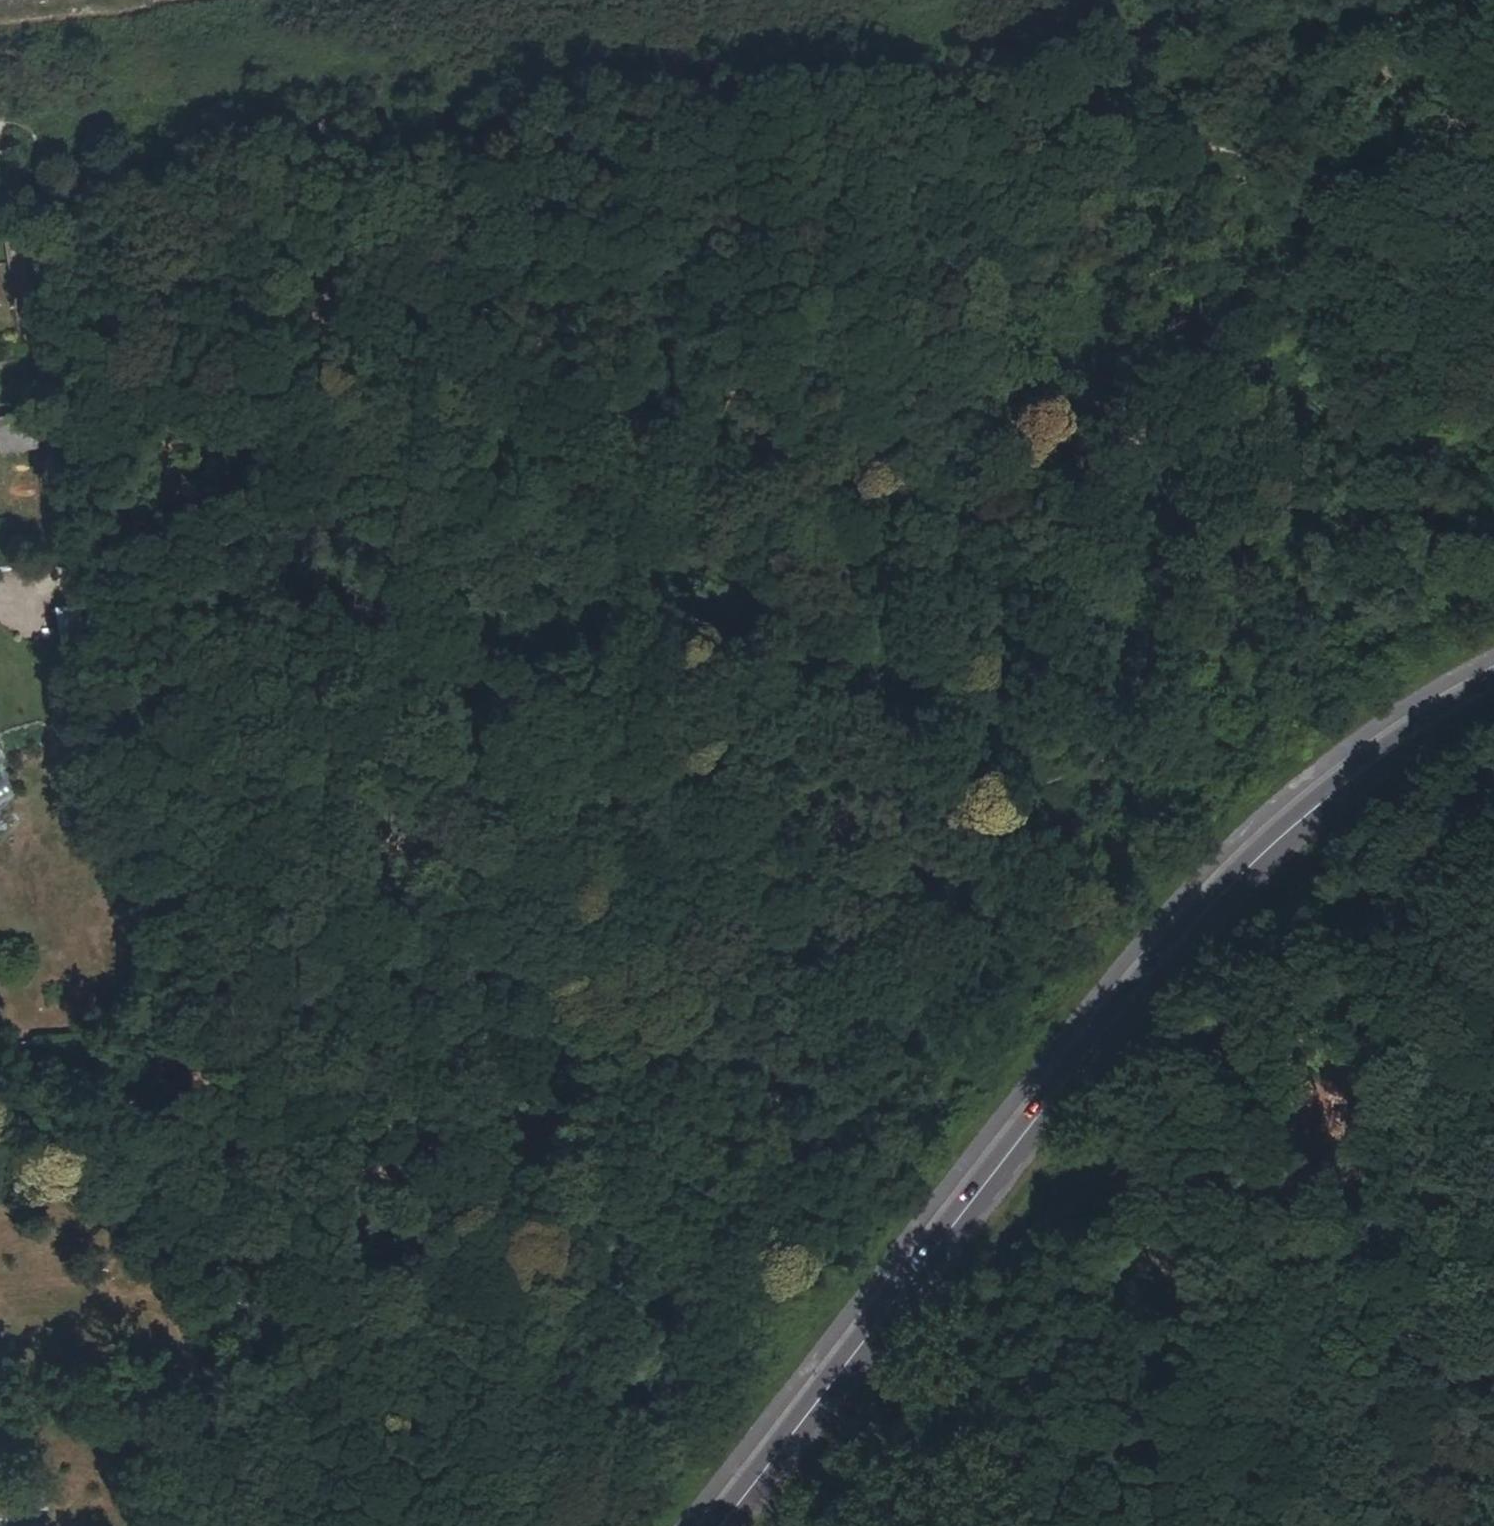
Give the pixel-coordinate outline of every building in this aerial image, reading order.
[(0,417),(0,454),(37,448),(32,412),(0,417)] [(47,1482),(16,1480),(16,1500),(48,1498),(47,1482)]
